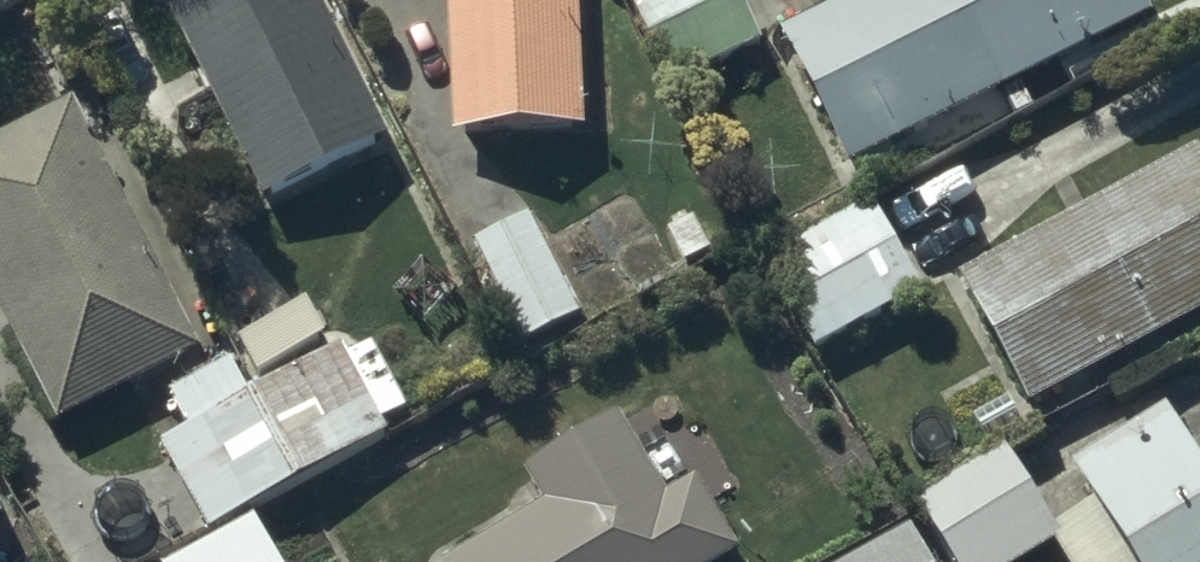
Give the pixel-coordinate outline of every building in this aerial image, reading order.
[(159,6),(260,208),(363,156),(367,163),(387,152),(311,0),(171,0),(159,6)] [(450,145),(548,143),(548,139),(583,138),(585,114),(578,114),(576,0),(445,0),(450,145)] [(623,15),(666,97),(764,46),(740,0),(653,0),(623,15)] [(775,38),(843,174),(850,170),(862,194),(933,159),(921,136),(1001,96),(1015,124),(1032,116),(1019,90),(1149,26),(1136,0),(851,0),(775,38)] [(0,142),(0,321),(55,428),(198,357),(71,107),(0,142)] [(956,282),(1027,415),(1199,322),(1199,172),(1191,156),(956,282)] [(869,205),(760,265),(811,360),(921,300),(869,205)] [(578,322),(527,220),(469,249),(520,351),(578,322)] [(189,425),(159,441),(206,530),(385,434),(379,422),(405,407),(371,344),(345,358),(337,344),(249,392),(230,357),(170,389),(189,425)] [(1162,419),(1070,477),(1089,507),(1069,519),(1033,462),(1017,473),(1003,451),(912,510),(945,561),(1032,561),(1053,549),(1061,561),(1199,561),(1199,478),(1162,419)] [(615,424),(522,480),(540,510),(454,561),(733,561),(735,560),(692,488),(664,505),(615,424)] [(253,522),(170,561),(272,561),(253,522)] [(855,561),(923,561),(907,532),(855,561)]
